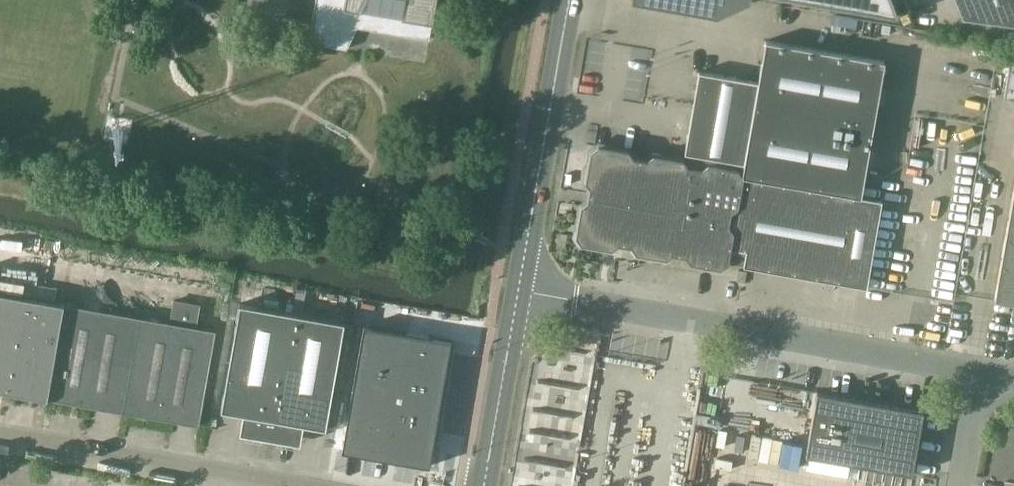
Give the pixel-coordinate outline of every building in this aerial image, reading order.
[(435,0),(315,0),(309,42),(347,48),(357,26),(429,39),(435,0)] [(717,15),(749,0),(633,0),(717,15)] [(897,16),(891,0),(806,0),(897,16)] [(1013,23),(1013,0),(957,0),(963,16),(1013,23)] [(758,81),(741,175),(726,262),(866,287),(882,200),(861,197),(885,61),(766,39),(759,81),(758,81)] [(1010,58),(1004,97),(1013,99),(1013,59),(1010,58)] [(758,81),(699,70),(682,165),(647,158),(647,157),(633,155),(633,156),(597,149),(581,236),(686,255),(726,262),(741,175),(758,81)] [(1013,303),(1013,187),(994,299),(1013,303)] [(41,299),(0,292),(0,390),(47,398),(198,425),(215,330),(200,328),(205,303),(177,298),(173,323),(41,299)] [(239,433),(270,438),(292,312),(239,303),(220,410),(243,414),(239,433)] [(292,312),(270,438),(300,444),(303,424),(325,428),(344,321),(292,312)] [(451,340),(430,337),(363,325),(341,451),(429,466),(451,340)] [(912,474),(923,410),(817,392),(805,455),(912,474)]
